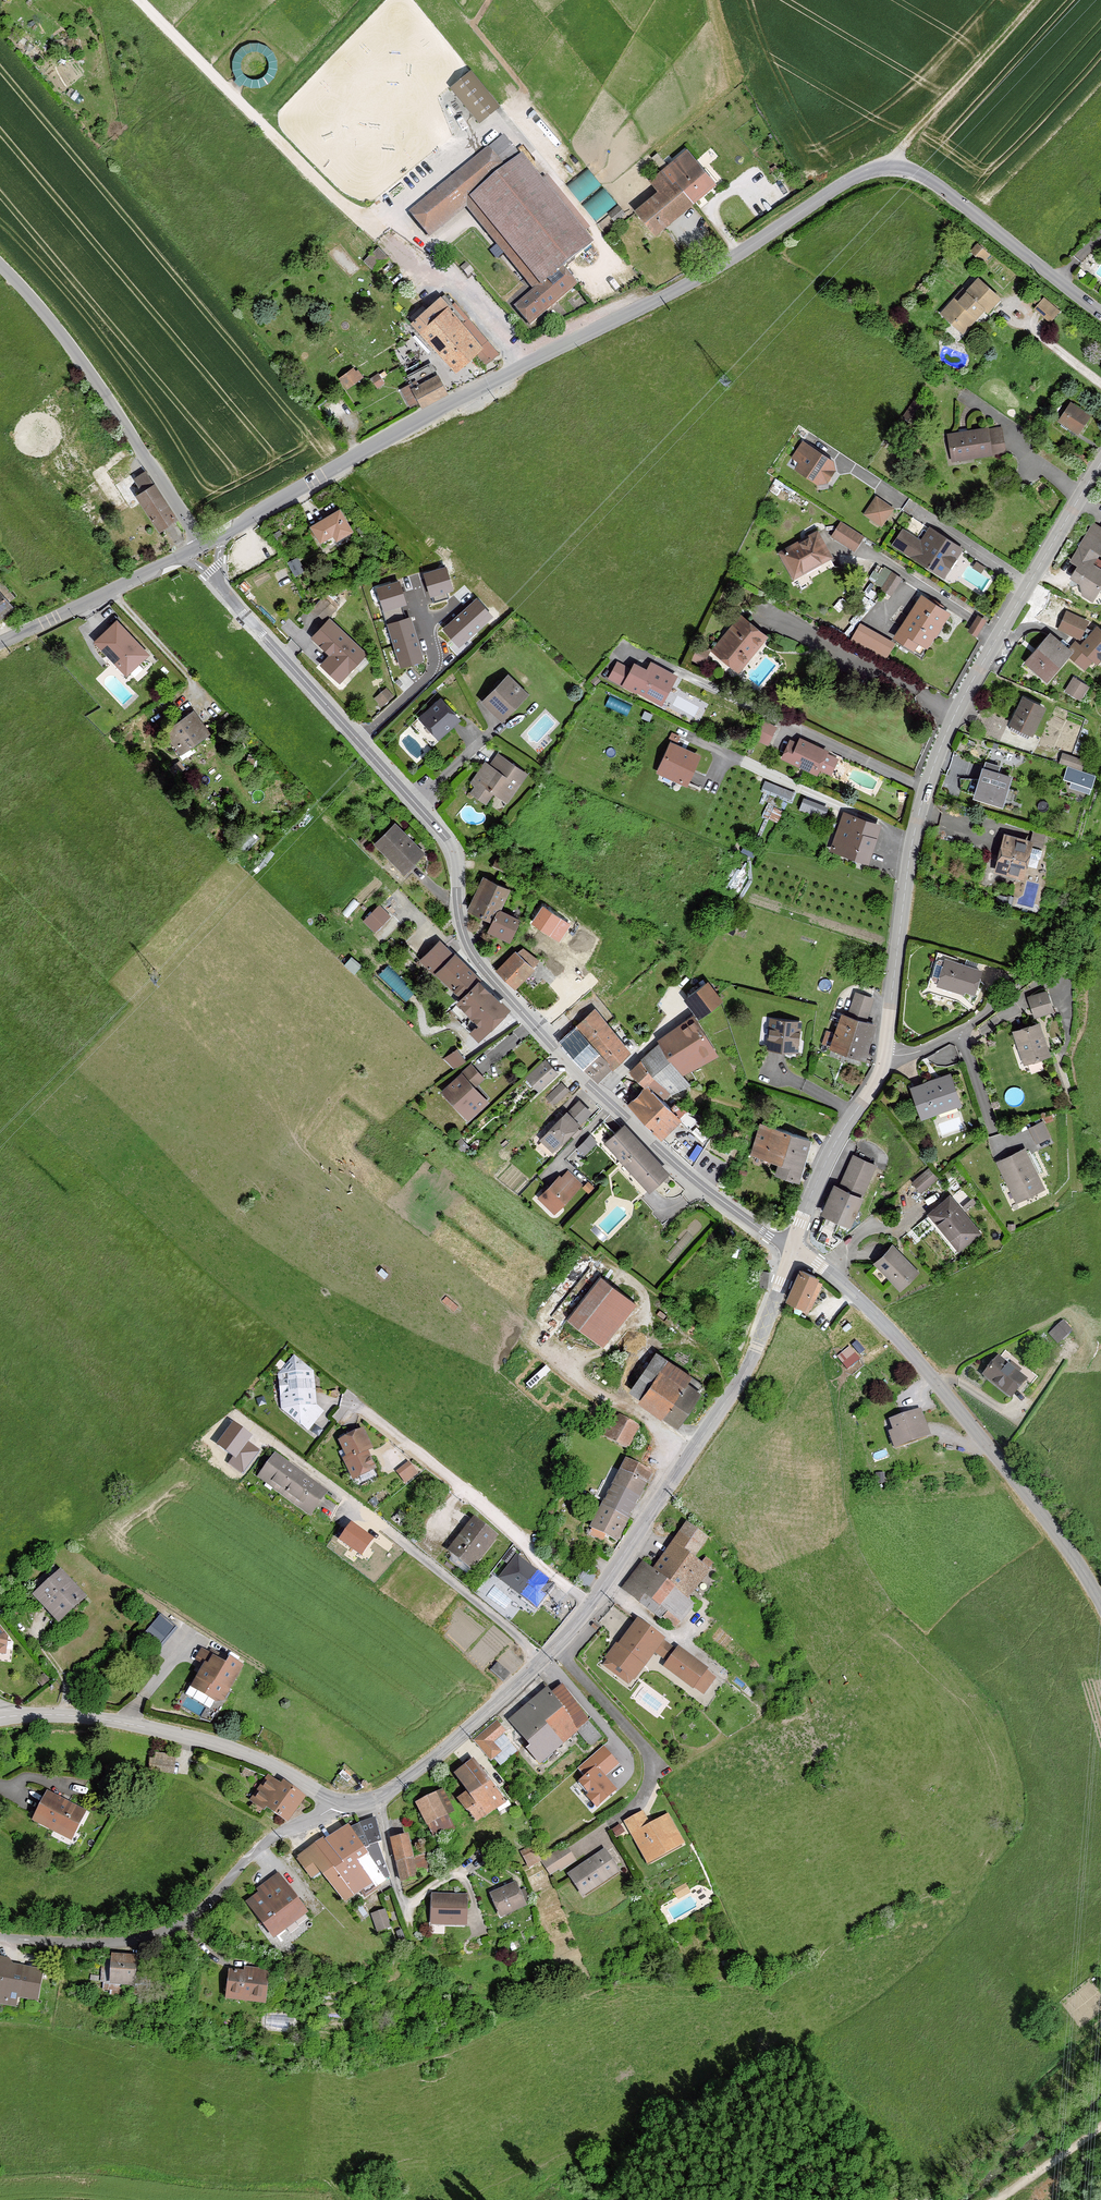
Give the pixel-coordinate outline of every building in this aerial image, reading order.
[(471,71),(451,87),(471,112),(491,96),(471,71)] [(504,137),(411,213),(430,236),(467,206),(537,291),(516,308),(530,324),(576,286),(562,268),(592,243),(542,182),(504,137)] [(659,192),(636,211),(654,234),(714,185),(687,151),(666,167),(662,171),(650,181),(659,192)] [(666,167),(655,154),(651,157),(662,171),(666,167)] [(624,214),(618,206),(609,214),(615,221),(624,214)] [(990,255),(978,244),(972,251),(983,262),(990,255)] [(374,267),(388,254),(380,245),(365,258),(374,267)] [(1002,299),(980,279),(968,293),(964,289),(942,313),(964,334),(986,309),(990,312),(1002,299)] [(426,311),(413,322),(455,371),(476,353),(485,364),(493,358),(498,353),(455,304),(453,305),(444,295),(426,311)] [(1059,311),(1045,298),(1043,301),(1037,295),(1032,300),(1038,306),(1036,309),(1050,322),(1059,311)] [(430,363),(407,376),(411,383),(401,389),(410,407),(419,402),(422,406),(446,393),(430,363)] [(353,369),(340,378),(347,388),(362,377),(357,371),(355,372),(353,369)] [(377,374),(371,379),(377,386),(383,382),(377,374)] [(917,398),(904,416),(913,423),(926,405),(917,398)] [(1087,415),(1070,404),(1059,421),(1077,432),(1087,415)] [(1004,452),(1000,427),(949,435),(952,459),(1004,452)] [(833,463),(803,442),(792,458),(800,464),(796,470),(818,485),(827,483),(835,472),(833,463)] [(140,501),(159,530),(177,518),(146,471),(133,480),(129,474),(116,482),(132,507),(140,501)] [(876,497),(865,513),(881,524),(892,508),(876,497)] [(338,539),(352,531),(340,510),(312,526),(321,541),(334,534),(338,539)] [(862,536),(841,522),(833,535),(854,549),(862,536)] [(1093,526),(1071,561),(1079,566),(1072,578),(1080,583),(1083,594),(1092,599),(1100,584),(1100,576),(1088,568),(1096,555),(1100,557),(1100,531),(1093,526)] [(961,548),(930,528),(912,556),(942,576),(961,548)] [(831,556),(817,531),(780,552),(793,576),(831,556)] [(290,559),(295,573),(305,569),(300,555),(290,559)] [(487,592),(465,570),(454,581),(475,603),(487,592)] [(882,588),(891,593),(901,578),(892,572),(882,588)] [(379,583),(386,609),(412,601),(404,576),(379,583)] [(0,580),(0,618),(13,607),(8,601),(14,596),(0,580)] [(948,613),(924,597),(897,639),(913,649),(918,641),(927,646),(948,613)] [(326,598),(315,609),(325,620),(336,609),(326,598)] [(439,650),(457,635),(430,601),(412,616),(439,650)] [(391,608),(392,618),(404,616),(402,606),(391,608)] [(1085,623),(1067,614),(1060,629),(1078,637),(1078,638),(1087,642),(1091,631),(1083,627),(1085,623)] [(764,637),(740,617),(713,650),(737,670),(764,637)] [(330,620),(312,638),(349,672),(366,654),(330,620)] [(888,656),(897,639),(861,620),(852,637),(888,656)] [(116,622),(95,642),(126,675),(147,655),(116,622)] [(1094,628),(1091,631),(1087,642),(1081,648),(1093,658),(1096,661),(1100,655),(1100,633),(1094,628)] [(1066,655),(1068,653),(1050,637),(1028,663),(1046,678),(1066,655)] [(1076,643),(1066,655),(1083,669),(1093,658),(1081,648),(1076,643)] [(693,658),(704,663),(710,651),(700,646),(693,658)] [(659,703),(674,676),(650,664),(646,671),(633,665),(631,669),(617,662),(609,677),(659,703)] [(508,675),(484,700),(502,718),(526,693),(508,675)] [(1074,678),(1067,690),(1079,697),(1086,685),(1074,678)] [(386,690),(376,698),(382,706),(392,697),(386,690)] [(440,698),(420,717),(438,736),(458,717),(440,698)] [(1043,709),(1025,701),(1014,726),(1032,734),(1043,709)] [(209,734),(194,712),(165,732),(181,754),(209,734)] [(764,722),(756,738),(766,743),(774,727),(764,722)] [(818,767),(830,773),(836,759),(825,754),(826,751),(800,739),(798,744),(790,740),(782,757),(816,772),(818,767)] [(697,756),(670,744),(658,771),(685,783),(697,756)] [(1084,759),(1063,753),(1060,761),(1081,768),(1084,759)] [(477,784),(472,792),(485,800),(492,789),(507,799),(525,773),(498,755),(490,766),(485,762),(472,781),(477,784)] [(183,768),(179,762),(170,769),(174,775),(183,768)] [(985,764),(983,770),(996,774),(998,768),(985,764)] [(1093,775),(1068,767),(1064,778),(1072,781),(1071,786),(1088,792),(1093,775)] [(996,774),(983,770),(980,780),(976,795),(1002,803),(1009,778),(996,774)] [(767,777),(763,786),(793,799),(797,790),(767,777)] [(976,795),(980,780),(956,781),(961,792),(975,796),(976,795)] [(801,808),(826,817),(831,804),(806,795),(801,808)] [(877,826),(843,815),(833,847),(866,859),(877,826)] [(376,843),(403,870),(421,851),(394,824),(376,843)] [(1031,842),(1005,836),(997,870),(1023,876),(1031,842)] [(493,919),(489,929),(507,937),(516,919),(498,910),(508,889),(484,878),(469,908),(493,919)] [(364,920),(374,930),(389,915),(379,905),(364,920)] [(590,934),(587,941),(595,945),(598,939),(590,934)] [(422,959),(462,998),(478,981),(480,979),(439,940),(422,959)] [(498,969),(515,985),(532,968),(515,952),(498,969)] [(555,954),(545,964),(557,977),(567,966),(555,954)] [(980,972),(946,961),(939,985),(963,993),(964,990),(973,993),(980,972)] [(380,972),(407,999),(415,990),(388,964),(380,972)] [(461,1023),(478,1038),(507,1008),(478,981),(462,998),(451,1009),(464,1020),(461,1023)] [(707,983),(687,998),(699,1015),(719,1000),(707,983)] [(856,993),(848,1016),(865,1022),(873,998),(856,993)] [(1052,1011),(1047,994),(1030,999),(1035,1016),(1052,1011)] [(595,1011),(578,1026),(580,1028),(612,1065),(629,1050),(595,1011)] [(848,1016),(843,1014),(837,1035),(833,1046),(864,1057),(875,1025),(865,1022),(848,1016)] [(694,1016),(659,1040),(661,1042),(681,1073),(716,1052),(694,1016)] [(768,1046),(796,1049),(799,1022),(771,1019),(768,1046)] [(1048,1056),(1038,1026),(1014,1033),(1024,1064),(1048,1056)] [(612,1065),(580,1028),(564,1042),(598,1079),(612,1065)] [(833,1046),(837,1035),(827,1031),(823,1043),(833,1046)] [(651,1084),(664,1096),(669,1090),(688,1083),(681,1073),(661,1042),(632,1071),(647,1086),(648,1087),(651,1084)] [(1044,1058),(1030,1062),(1033,1071),(1047,1067),(1044,1058)] [(556,1072),(545,1061),(527,1077),(538,1089),(556,1072)] [(443,1091),(468,1118),(486,1101),(472,1087),(482,1078),(471,1066),(443,1091)] [(958,1106),(948,1077),(913,1089),(922,1118),(958,1106)] [(561,1084),(547,1097),(554,1104),(568,1090),(561,1084)] [(647,1086),(630,1103),(662,1135),(680,1118),(671,1109),(648,1087),(647,1086)] [(578,1123),(567,1112),(542,1139),(553,1150),(578,1123)] [(607,1143),(649,1188),(667,1171),(625,1127),(607,1143)] [(809,1143),(760,1128),(752,1155),(780,1164),(776,1175),(796,1182),(809,1143)] [(590,1132),(578,1147),(588,1155),(600,1139),(590,1132)] [(1040,1189),(1023,1153),(999,1164),(1016,1200),(1040,1189)] [(873,1168),(853,1160),(840,1190),(860,1198),(873,1168)] [(581,1183),(569,1171),(562,1178),(560,1176),(539,1197),(554,1211),(581,1183)] [(927,1172),(912,1185),(920,1193),(934,1180),(927,1172)] [(860,1198),(840,1190),(835,1188),(823,1216),(848,1227),(860,1198)] [(977,1234),(948,1200),(929,1216),(958,1249),(977,1234)] [(916,1274),(892,1249),(875,1266),(899,1290),(916,1274)] [(800,1273),(787,1301),(803,1309),(816,1280),(800,1273)] [(771,1277),(761,1276),(759,1292),(769,1293),(771,1277)] [(630,1307),(599,1283),(571,1320),(601,1344),(630,1307)] [(1063,1326),(1053,1334),(1059,1342),(1069,1334),(1063,1326)] [(734,1347),(741,1350),(745,1341),(739,1338),(734,1347)] [(838,1353),(849,1367),(863,1356),(852,1343),(838,1353)] [(688,1378),(656,1356),(631,1393),(677,1423),(697,1394),(683,1385),(688,1378)] [(294,1361),(279,1376),(282,1411),(306,1432),(320,1414),(314,1409),(309,1375),(294,1361)] [(999,1361),(984,1378),(1010,1399),(1024,1382),(999,1361)] [(927,1438),(919,1415),(891,1424),(895,1435),(890,1437),(895,1450),(927,1438)] [(604,1438),(623,1450),(635,1430),(615,1419),(604,1438)] [(345,1463),(353,1479),(371,1470),(363,1452),(369,1450),(361,1435),(340,1445),(348,1462),(345,1463)] [(324,1495),(274,1459),(259,1481),(309,1516),(324,1495)] [(397,1473),(403,1481),(414,1473),(408,1465),(397,1473)] [(649,1477),(624,1465),(591,1530),(615,1542),(649,1477)] [(493,1539),(472,1524),(450,1555),(471,1570),(493,1539)] [(641,1566),(623,1591),(674,1629),(690,1607),(683,1602),(705,1572),(691,1561),(705,1541),(686,1527),(651,1574),(641,1566)] [(516,1555),(498,1578),(537,1608),(555,1585),(516,1555)] [(84,1598),(60,1572),(35,1596),(59,1621),(84,1598)] [(606,1660),(632,1680),(661,1641),(637,1623),(617,1650),(615,1649),(606,1660)] [(165,1639),(153,1629),(143,1641),(155,1651),(165,1639)] [(705,1672),(677,1652),(665,1669),(692,1689),(705,1672)] [(204,1667),(192,1691),(214,1705),(223,1702),(240,1669),(211,1654),(208,1658),(200,1654),(195,1662),(204,1667)] [(567,1684),(554,1665),(544,1672),(558,1690),(567,1684)] [(496,1666),(490,1674),(500,1682),(506,1674),(496,1666)] [(567,1684),(558,1690),(549,1697),(576,1730),(592,1718),(567,1684)] [(576,1730),(549,1697),(546,1693),(509,1723),(532,1750),(529,1753),(538,1765),(578,1732),(576,1730)] [(505,1732),(496,1720),(473,1740),(490,1760),(502,1750),(494,1741),(505,1732)] [(619,1764),(603,1746),(579,1768),(585,1775),(579,1781),(588,1792),(585,1794),(597,1808),(618,1789),(616,1787),(606,1776),(619,1764)] [(150,1764),(149,1773),(171,1775),(173,1760),(156,1758),(155,1765),(150,1764)] [(500,1805),(471,1765),(455,1776),(468,1794),(458,1802),(474,1824),(500,1805)] [(264,1808),(284,1822),(300,1799),(282,1786),(280,1790),(267,1780),(250,1804),(261,1812),(264,1808)] [(440,1794),(416,1806),(426,1826),(450,1814),(440,1794)] [(46,1797),(33,1822),(69,1840),(81,1814),(46,1797)] [(642,1817),(626,1826),(649,1865),(682,1846),(667,1820),(650,1830),(642,1817)] [(322,1840),(298,1858),(311,1877),(321,1871),(344,1901),(371,1881),(373,1884),(387,1877),(374,1845),(379,1843),(373,1820),(358,1826),(350,1831),(347,1827),(325,1844),(322,1840)] [(405,1838),(390,1842),(400,1884),(414,1880),(405,1838)] [(531,1851),(522,1855),(527,1868),(537,1864),(531,1851)] [(565,1851),(542,1866),(549,1877),(572,1862),(565,1851)] [(604,1855),(569,1879),(583,1898),(617,1875),(604,1855)] [(303,1914),(277,1880),(259,1893),(261,1895),(248,1905),(271,1937),(303,1914)] [(513,1888),(490,1898),(500,1920),(523,1909),(513,1888)] [(433,1899),(432,1924),(463,1926),(465,1900),(433,1899)] [(383,1912),(371,1916),(377,1933),(389,1929),(383,1912)] [(139,1961),(112,1960),(110,1986),(137,1987),(139,1961)] [(13,2005),(14,1996),(33,2000),(38,1974),(0,1967),(0,2003),(13,2005)] [(230,1975),(226,1998),(261,2003),(265,1975),(245,1972),(244,1977),(230,1975)]
